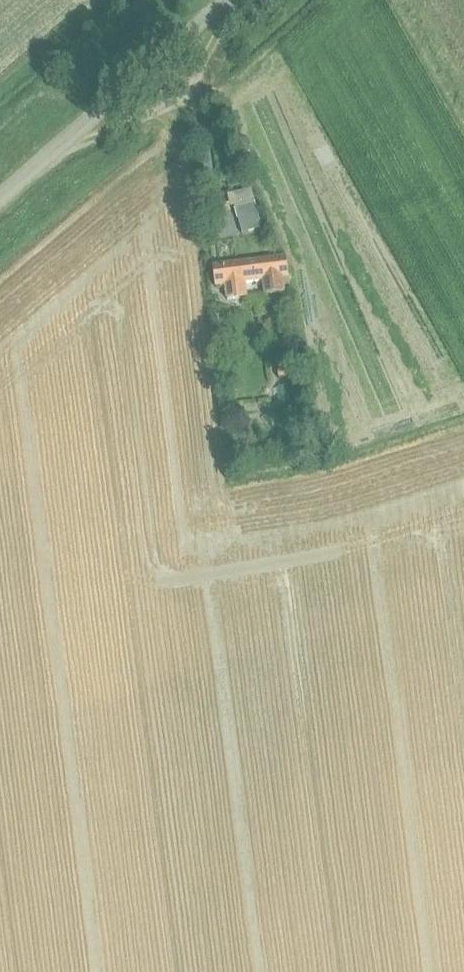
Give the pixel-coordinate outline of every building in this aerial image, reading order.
[(262,228),(254,203),(237,208),(244,233),(262,228)] [(224,287),(226,302),(246,299),(244,284),(263,281),(265,296),(283,293),(281,279),(289,277),(286,258),(250,263),(212,268),(215,288),(224,287)] [(229,309),(216,311),(217,323),(230,321),(229,309)] [(276,358),(280,380),(291,379),(288,356),(276,358)] [(288,386),(272,388),(274,405),(290,403),(288,386)]
